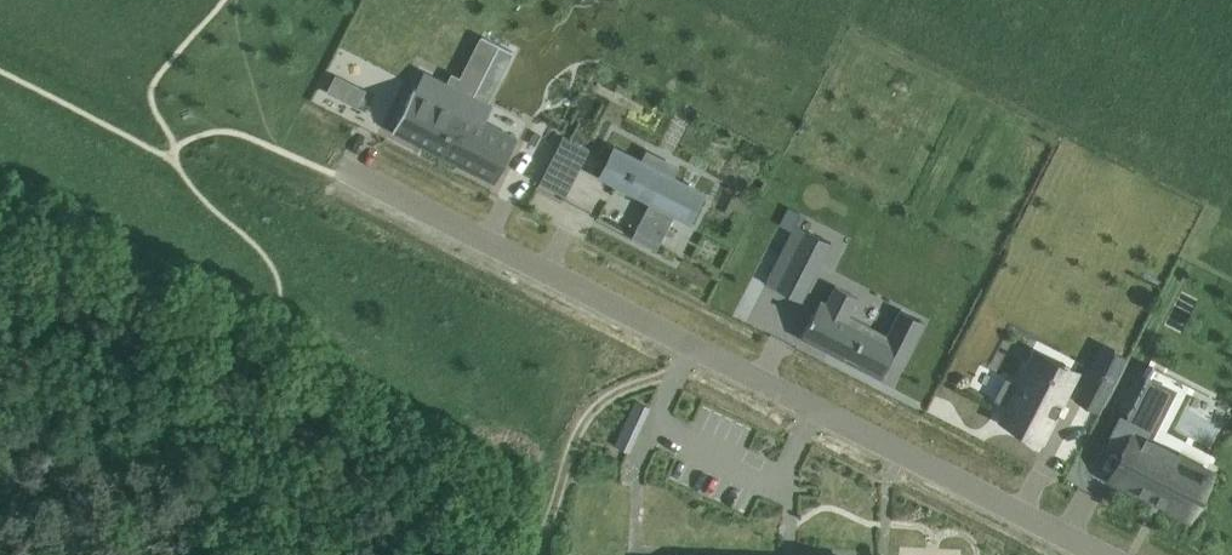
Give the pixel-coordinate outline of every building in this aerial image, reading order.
[(415,85),(392,129),(444,155),(474,96),(486,72),(500,44),(481,34),(454,86),(446,81),(424,70),(417,86),(415,85)] [(513,50),(500,44),(486,72),(499,79),(513,50)] [(335,73),(327,90),(342,98),(350,81),(335,73)] [(474,96),(444,155),(495,181),(517,137),(484,120),(492,105),(474,96)] [(562,136),(539,181),(540,182),(555,152),(581,165),(589,148),(563,135),(562,136)] [(631,237),(657,250),(675,215),(689,222),(703,192),(673,177),(671,180),(639,164),(640,161),(615,148),(600,177),(649,202),(631,237)] [(551,223),(586,239),(597,214),(562,199),(551,223)] [(796,223),(766,282),(777,287),(789,263),(807,272),(813,276),(831,241),(796,223)] [(895,324),(893,323),(885,339),(872,333),(846,319),(858,295),(836,284),(820,315),(814,312),(801,336),(819,345),(828,350),(842,357),(844,354),(857,361),(856,364),(880,377),(882,374),(887,376),(895,361),(902,364),(916,337),(894,325),(895,324)] [(1031,363),(1020,385),(1006,377),(995,398),(1010,405),(1002,420),(1041,440),(1070,383),(1031,363)] [(1093,364),(1077,397),(1098,407),(1115,375),(1093,364)] [(1120,412),(1110,432),(1112,434),(1126,441),(1121,450),(1125,452),(1118,467),(1121,469),(1118,477),(1135,486),(1135,487),(1157,498),(1158,494),(1165,498),(1163,501),(1188,514),(1203,483),(1173,468),(1180,452),(1181,451),(1179,451),(1160,441),(1187,387),(1153,369),(1148,380),(1147,382),(1131,411),(1128,417),(1120,412)] [(625,421),(615,443),(629,450),(639,428),(625,421)]
